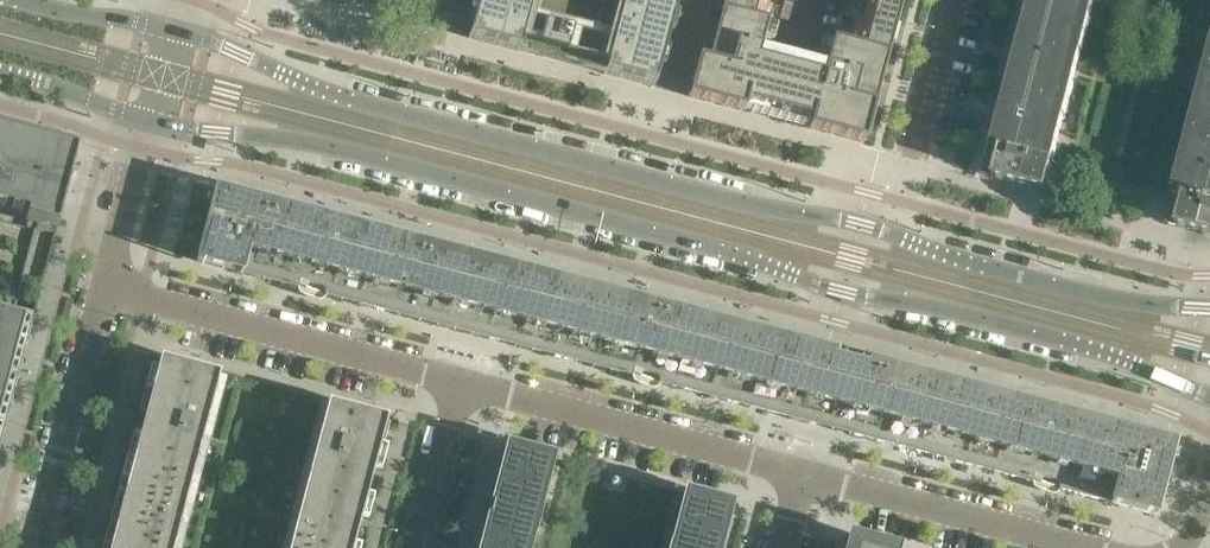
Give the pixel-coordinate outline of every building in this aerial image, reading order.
[(468,38),(519,51),(604,74),(654,87),(660,64),(664,52),(670,29),(673,17),(677,0),(478,0),(478,3),(474,15),(468,38)] [(723,8),(759,18),(764,0),(725,0),(723,8)] [(855,20),(895,31),(901,8),(872,0),(860,0),(855,20)] [(1084,0),(1038,0),(1033,20),(1078,32),(1083,13),(1081,13),(1084,0)] [(759,18),(723,8),(710,61),(697,57),(687,95),(742,110),(744,102),(813,120),(811,128),(866,143),(890,52),(849,42),(835,38),(825,74),(756,56),(765,20),(759,18)] [(895,31),(855,20),(849,42),(890,52),(895,31)] [(1064,77),(1071,50),(1073,51),(1078,32),(1033,20),(1026,47),(1020,46),(1019,46),(1016,55),(1017,56),(1023,58),(1016,85),(1061,96),(1066,77),(1064,77)] [(1047,141),(1054,115),(1056,115),(1061,96),(1016,85),(1009,111),(1003,110),(1002,110),(999,119),(1000,120),(1006,122),(999,148),(999,149),(1044,160),(1044,159),(1049,141),(1047,141)] [(1206,114),(1204,114),(1199,133),(1209,136),(1209,99),(1206,114)] [(78,150),(64,147),(0,130),(0,446),(78,150)] [(1199,133),(1194,152),(1196,152),(1189,179),(1187,178),(1182,196),(1182,197),(1209,205),(1209,136),(1199,133)] [(1046,190),(1053,163),(1054,162),(1044,159),(1044,160),(999,149),(999,148),(990,145),(982,174),(1046,190)] [(691,314),(341,221),(217,188),(197,261),(298,288),(298,289),(298,290),(299,292),(299,293),(300,294),(302,295),(303,296),(319,300),(320,300),(322,300),(323,299),(325,298),(326,296),(326,295),(633,376),(632,377),(632,379),(632,380),(633,380),(633,381),(634,382),(635,383),(636,384),(637,384),(653,388),(655,388),(656,388),(658,387),(659,386),(660,385),(660,384),(672,387),(691,314)] [(1182,197),(1182,196),(1173,194),(1165,222),(1209,234),(1209,205),(1182,197)] [(1175,441),(868,360),(867,365),(834,357),(836,352),(691,314),(672,387),(817,425),(849,434),(1032,482),(1032,484),(1032,485),(1033,486),(1034,488),(1035,489),(1037,490),(1053,494),(1054,494),(1056,493),(1058,492),(1059,491),(1060,490),(1060,489),(1156,514),(1175,441)] [(149,388),(142,414),(146,415),(142,426),(145,427),(137,457),(134,456),(134,459),(136,460),(128,490),(126,489),(125,493),(127,493),(119,523),(117,523),(116,526),(118,526),(113,547),(174,547),(220,373),(160,358),(158,368),(154,367),(149,388)] [(352,543),(354,544),(355,541),(353,540),(359,519),(361,519),(362,516),(360,515),(365,494),(368,494),(368,491),(366,491),(372,469),(377,471),(390,422),(387,421),(388,418),(328,402),(290,547),(351,547),(352,543)] [(535,523),(552,458),(508,446),(491,511),(535,523)] [(730,505),(686,493),(671,547),(719,547),(730,505)] [(535,523),(491,511),(481,547),(528,547),(535,523)] [(894,547),(850,536),(847,547),(895,547),(894,547)]
